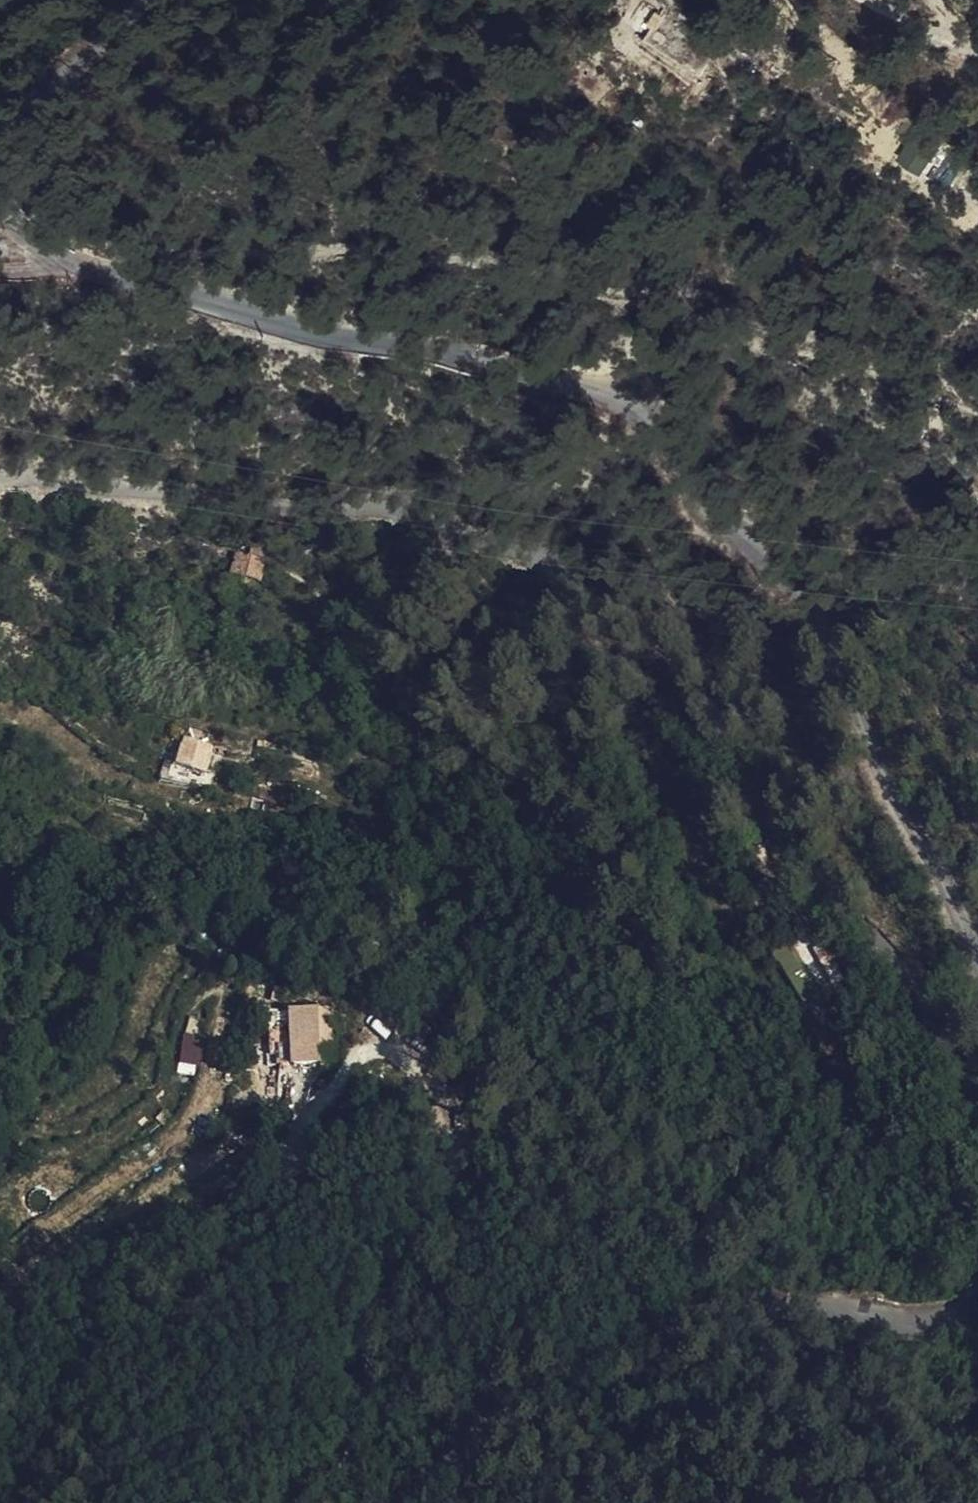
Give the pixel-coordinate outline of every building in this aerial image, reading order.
[(667,0),(657,0),(639,28),(678,55),(695,29),(675,14),(679,8),(667,0)] [(894,163),(921,178),(942,141),(915,126),(894,163)] [(227,574),(241,577),(245,555),(231,552),(227,574)] [(245,555),(241,577),(258,580),(262,559),(245,555)] [(202,762),(208,743),(182,735),(177,754),(202,762)] [(288,1027),(289,1057),(307,1057),(306,1015),(288,1015),(288,1027)] [(271,1048),(271,1057),(289,1057),(288,1027),(262,1028),(263,1048),(271,1048)] [(199,1063),(202,1035),(182,1033),(179,1061),(199,1063)]
